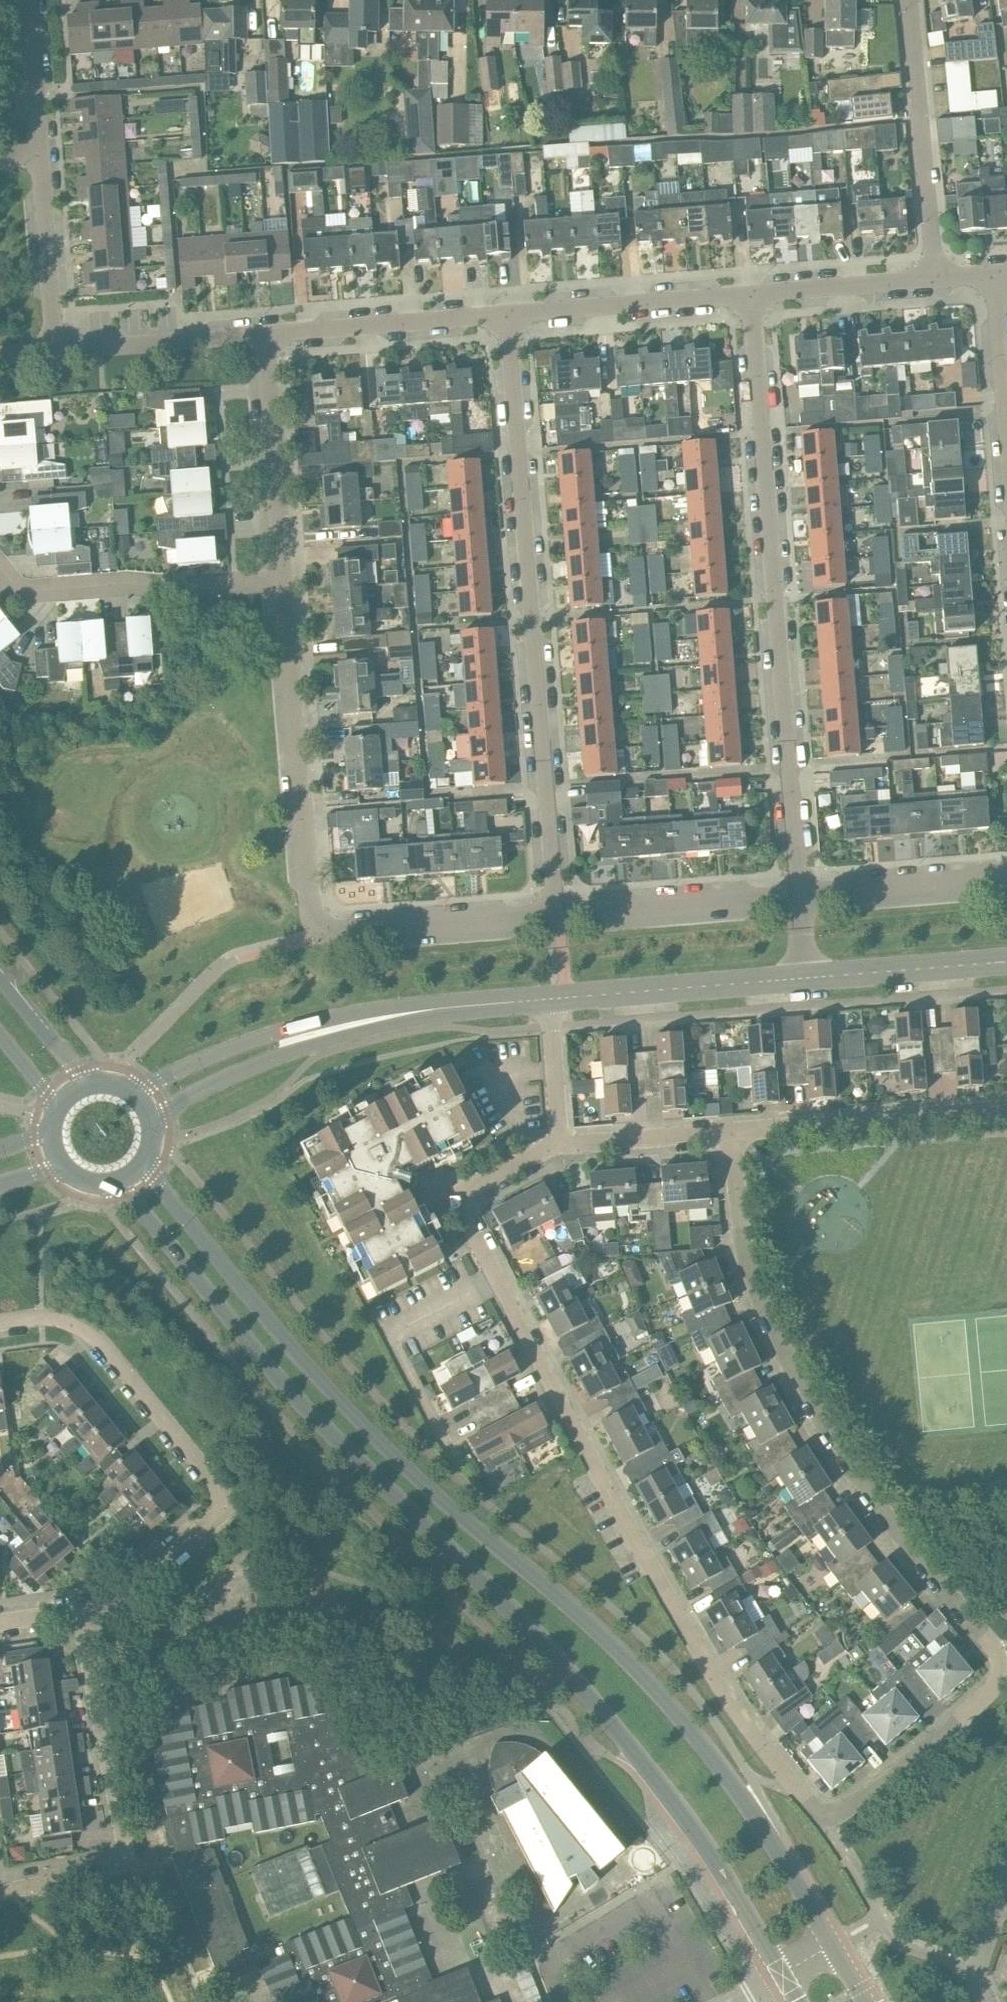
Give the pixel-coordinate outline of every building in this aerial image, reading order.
[(137,49),(159,48),(156,9),(145,10),(144,0),(143,0),(133,1),(137,49)] [(181,46),(177,0),(163,0),(164,9),(156,9),(159,48),(181,46)] [(181,46),(203,44),(200,6),(190,7),(190,0),(177,0),(181,46)] [(282,29),(298,30),(298,46),(314,46),(314,30),(314,0),(283,0),(282,29)] [(324,44),(325,44),(325,68),(354,68),(354,48),(364,48),(365,32),(377,32),(377,18),(377,0),(351,0),(351,15),(324,15),(324,44)] [(389,32),(405,32),(417,32),(417,47),(417,49),(418,49),(418,62),(429,62),(429,32),(429,0),(405,0),(405,10),(389,10),(389,32)] [(429,32),(453,33),(453,0),(429,0),(429,32)] [(515,0),(487,0),(487,33),(487,46),(500,46),(500,33),(515,33),(515,0)] [(515,33),(530,34),(530,46),(543,46),(543,34),(543,0),(515,0),(515,33)] [(568,27),(586,27),(586,44),(611,44),(611,14),(598,13),(598,0),(569,0),(568,27)] [(626,29),(645,29),(645,47),(656,47),(656,26),(657,26),(657,0),(626,0),(626,29)] [(718,0),(687,0),(687,12),(673,12),(676,39),(678,50),(687,50),(688,45),(702,45),(707,40),(718,40),(718,0)] [(746,20),(746,26),(773,26),(773,33),(770,33),(770,56),(799,56),(799,55),(805,55),(799,10),(786,10),(786,0),(746,0),(746,20)] [(942,12),(930,14),(934,34),(947,32),(945,23),(973,18),(971,7),(970,0),(940,0),(942,12)] [(1006,23),(1006,0),(998,0),(1000,11),(1001,11),(1004,23),(1006,23)] [(122,12),(112,13),(116,61),(116,65),(138,64),(137,49),(133,1),(121,2),(122,12)] [(855,1),(826,1),(826,32),(826,48),(854,48),(854,32),(855,32),(855,1)] [(70,54),(93,53),(89,4),(76,5),(77,16),(67,16),(70,54)] [(99,4),(89,4),(93,53),(94,63),(116,61),(112,13),(100,14),(99,4)] [(221,12),(204,13),(206,61),(223,61),(223,74),(236,73),(235,40),(247,39),(246,29),(245,9),(235,10),(235,6),(223,7),(223,10),(221,10),(221,12)] [(997,59),(993,23),(978,25),(979,41),(944,44),(946,63),(997,59)] [(822,30),(805,30),(805,51),(806,59),(822,59),(822,30)] [(429,32),(429,62),(431,84),(431,85),(432,98),(448,98),(448,85),(448,62),(438,62),(438,32),(429,32)] [(495,58),(479,60),(483,92),(499,90),(495,58)] [(565,89),(562,58),(545,60),(548,91),(565,89)] [(286,60),(267,61),(269,92),(268,92),(269,103),(273,166),(329,162),(324,101),(308,103),(290,104),(287,60),(286,60)] [(678,60),(661,62),(670,137),(687,135),(678,60)] [(967,62),(946,64),(947,74),(968,72),(967,62)] [(582,87),(579,63),(563,65),(565,89),(582,87)] [(246,106),(268,104),(267,92),(266,72),(244,73),(246,106)] [(968,72),(947,74),(947,84),(969,82),(968,72)] [(204,75),(195,76),(183,77),(184,85),(205,83),(204,75)] [(882,96),(880,75),(826,81),(829,103),(851,101),(853,123),(893,118),(890,95),(882,96)] [(162,86),(184,85),(183,77),(161,78),(162,86)] [(161,78),(139,80),(140,88),(162,86),(161,78)] [(139,80),(117,82),(118,90),(140,88),(139,80)] [(96,92),(118,90),(117,82),(95,84),(96,92)] [(969,82),(947,84),(948,93),(970,91),(969,82)] [(96,92),(95,84),(73,85),(73,93),(96,92)] [(435,153),(430,89),(404,91),(408,155),(435,153)] [(970,91),(948,93),(949,103),(971,101),(970,94),(970,91)] [(971,101),(949,103),(950,113),(980,110),(985,110),(983,93),(970,94),(971,101)] [(774,133),(773,95),(733,96),(734,134),(774,133)] [(83,121),(121,118),(120,96),(71,100),(73,113),(83,113),(83,121)] [(188,97),(189,113),(198,112),(197,97),(188,97)] [(179,113),(179,101),(165,102),(166,114),(170,114),(179,113)] [(484,106),(437,106),(437,146),(484,146),(484,106)] [(985,110),(980,110),(981,121),(999,119),(1000,136),(1001,136),(999,108),(998,108),(985,110)] [(198,112),(189,113),(191,134),(200,134),(198,112)] [(718,134),(718,113),(704,113),(704,134),(718,134)] [(977,141),(975,117),(937,120),(940,144),(977,141)] [(123,140),(121,118),(83,121),(84,132),(74,132),(75,143),(123,140)] [(572,142),(589,141),(625,138),(624,124),(570,128),(572,142)] [(874,127),(876,148),(877,152),(898,149),(895,125),(874,127)] [(842,130),(844,151),(876,148),(874,127),(842,130)] [(844,151),(842,130),(830,131),(812,134),(815,186),(822,186),(820,153),(844,151)] [(202,155),(200,134),(191,134),(192,156),(202,155)] [(801,136),(788,137),(790,159),(790,160),(813,158),(814,186),(815,186),(812,134),(801,136)] [(788,137),(763,138),(765,152),(765,161),(790,159),(788,137)] [(760,138),(733,141),(736,176),(748,175),(748,160),(761,159),(762,159),(760,138)] [(87,164),(125,161),(123,140),(75,143),(76,159),(86,158),(87,164)] [(700,140),(678,142),(679,156),(701,154),(702,165),(701,140),(700,140)] [(719,142),(701,140),(702,165),(733,162),(734,178),(736,178),(736,176),(733,141),(732,141),(719,142)] [(572,142),(569,143),(565,143),(567,170),(590,168),(588,143),(589,142),(589,141),(572,142)] [(667,157),(679,156),(678,142),(653,144),(654,160),(667,159),(667,157)] [(544,146),(542,146),(543,160),(565,158),(567,170),(565,143),(544,145),(544,146)] [(609,167),(624,167),(622,146),(608,147),(609,167)] [(633,146),(622,146),(624,167),(634,167),(633,146)] [(523,153),(511,154),(515,197),(526,196),(523,153)] [(497,155),(480,157),(480,169),(498,168),(500,189),(513,188),(514,197),(515,197),(511,154),(497,155)] [(455,158),(456,171),(467,171),(467,168),(466,157),(455,158)] [(455,158),(432,160),(434,178),(441,178),(441,183),(457,182),(456,171),(455,158)] [(434,178),(432,160),(400,163),(402,183),(414,182),(413,180),(434,178)] [(78,187),(127,183),(125,161),(87,164),(88,177),(78,178),(78,187)] [(159,181),(168,180),(166,162),(157,162),(159,181)] [(402,183),(400,163),(386,164),(389,199),(402,198),(401,183),(402,183)] [(368,164),(344,166),(345,180),(346,194),(370,192),(369,178),(368,164)] [(282,183),(280,166),(272,167),(273,184),(282,183)] [(322,182),(345,180),(344,166),(321,168),(322,182)] [(330,275),(329,270),(326,228),(326,225),(322,182),(321,168),(287,171),(289,195),(311,193),(314,219),(300,220),(305,273),(306,272),(319,271),(321,277),(330,275)] [(1006,229),(1006,201),(1006,190),(1005,177),(989,178),(988,168),(980,169),(981,183),(985,231),(1006,229)] [(239,175),(240,184),(257,182),(256,174),(239,175)] [(240,184),(239,175),(217,177),(218,185),(240,184)] [(217,177),(195,178),(196,187),(218,185),(217,177)] [(196,187),(195,178),(180,179),(181,188),(196,187)] [(168,180),(159,181),(161,202),(169,202),(168,180)] [(90,208),(128,205),(127,183),(78,187),(79,201),(90,200),(90,208)] [(985,231),(981,183),(956,184),(960,233),(985,231)] [(853,205),(856,205),(859,235),(860,235),(860,234),(874,233),(875,240),(884,237),(884,232),(883,232),(880,201),(879,184),(851,187),(853,205)] [(426,231),(413,232),(414,241),(416,263),(417,263),(417,262),(430,261),(432,268),(440,266),(440,260),(439,261),(437,230),(434,188),(423,189),(417,189),(419,212),(424,212),(425,221),(426,231)] [(839,189),(816,191),(819,237),(820,237),(833,236),(835,243),(843,241),(840,204),(839,189)] [(597,248),(595,217),(593,191),(580,192),(582,218),(571,219),(573,250),(574,249),(587,248),(589,255),(598,253),(597,248)] [(708,238),(722,237),(724,244),(732,242),(729,205),(728,191),(704,192),(708,238)] [(816,191),(792,193),(796,239),(810,238),(812,245),(820,243),(820,237),(819,237),(816,191)] [(662,248),(662,242),(661,242),(657,192),(645,193),(645,198),(633,199),(634,213),(637,245),(638,245),(638,244),(652,243),(653,250),(662,248)] [(685,246),(685,240),(684,240),(681,194),(657,196),(657,192),(661,242),(662,242),(675,241),(677,248),(685,246)] [(704,192),(681,194),(684,240),(685,240),(698,239),(700,246),(709,244),(708,238),(704,192)] [(796,239),(792,193),(768,195),(772,241),(773,241),(786,240),(788,247),(797,244),(796,239)] [(772,241),(768,195),(745,196),(746,212),(748,244),(750,244),(750,243),(763,242),(765,249),(773,246),(773,241),(772,241)] [(548,221),(546,197),(535,198),(537,221),(523,223),(526,254),(527,254),(527,253),(541,252),(542,259),(551,257),(550,251),(550,252),(548,221)] [(597,248),(611,247),(613,253),(621,251),(619,220),(626,219),(625,198),(605,199),(607,216),(595,217),(597,248)] [(883,232),(884,232),(897,231),(899,238),(907,235),(904,199),(880,201),(883,232)] [(169,202),(161,202),(162,224),(171,223),(169,202)] [(130,227),(128,205),(90,208),(91,222),(81,223),(82,230),(130,227)] [(486,257),(487,257),(500,256),(502,263),(511,260),(508,224),(496,225),(494,205),(483,206),(486,257)] [(460,215),(461,228),(462,241),(463,259),(477,257),(479,264),(487,262),(487,257),(486,257),(485,241),(483,206),(470,207),(459,208),(460,215)] [(439,261),(440,260),(453,259),(455,266),(464,264),(463,259),(461,228),(460,215),(447,216),(448,229),(437,230),(439,261)] [(348,220),(352,268),(353,268),(366,267),(368,274),(377,271),(376,266),(373,235),(372,218),(348,220)] [(571,219),(548,221),(550,252),(550,251),(564,250),(566,257),(574,255),(574,249),(573,250),(571,219)] [(329,270),(343,269),(345,275),(353,273),(353,268),(352,268),(348,220),(347,220),(348,226),(326,228),(329,270)] [(171,223),(162,224),(164,246),(172,245),(171,223)] [(93,241),(94,251),(132,248),(130,227),(82,230),(83,241),(93,241)] [(288,230),(266,232),(270,281),(282,280),(281,270),(291,269),(288,230)] [(266,232),(244,234),(247,273),(258,272),(259,282),(270,281),(266,232)] [(376,266),(390,265),(392,272),(400,269),(399,252),(397,232),(373,235),(376,266)] [(247,273),(244,234),(222,236),(226,285),(237,284),(237,274),(247,273)] [(226,285),(222,236),(200,238),(203,276),(214,276),(215,286),(226,285)] [(203,276),(200,238),(178,239),(182,289),(196,287),(195,277),(203,276)] [(172,245),(164,246),(166,267),(174,267),(172,245)] [(84,263),(85,274),(133,270),(133,261),(147,260),(146,247),(132,248),(94,251),(95,262),(84,263)] [(176,289),(174,267),(166,267),(168,290),(176,289)] [(135,292),(133,270),(85,274),(86,286),(96,285),(97,295),(135,292)] [(928,327),(928,333),(929,333),(932,364),(956,362),(953,330),(951,330),(951,331),(938,332),(936,325),(928,327)] [(905,335),(909,366),(932,364),(929,333),(928,333),(915,334),(913,327),(904,329),(905,335)] [(882,337),(885,368),(889,406),(890,418),(901,418),(897,367),(909,366),(905,335),(891,336),(889,329),(881,331),(881,337),(882,337)] [(872,369),(885,368),(882,337),(881,337),(868,338),(866,331),(858,333),(861,377),(873,376),(872,369)] [(823,397),(826,423),(858,421),(856,397),(854,397),(854,392),(841,393),(841,395),(835,396),(833,371),(845,370),(842,339),(841,339),(841,340),(828,341),(826,334),(817,337),(818,342),(823,397)] [(822,385),(818,342),(804,343),(803,336),(794,339),(798,387),(822,385)] [(693,345),(685,348),(685,353),(687,373),(688,383),(690,417),(692,436),(714,434),(712,413),(703,414),(700,382),(711,381),(711,382),(712,382),(711,370),(710,350),(708,350),(709,351),(695,352),(693,345)] [(661,350),(662,355),(664,385),(668,425),(669,438),(692,436),(690,417),(679,418),(676,384),(688,383),(685,353),(672,354),(670,347),(661,350)] [(664,385),(662,355),(648,356),(646,349),(638,352),(638,357),(641,387),(642,398),(652,397),(651,386),(664,385)] [(641,387),(638,357),(625,358),(623,351),(615,354),(618,389),(641,387)] [(574,357),(574,362),(578,404),(589,403),(588,392),(602,391),(599,359),(598,360),(598,361),(584,362),(583,355),(574,357)] [(578,408),(578,404),(574,362),(561,363),(559,356),(551,359),(558,447),(581,445),(578,408)] [(447,373),(450,415),(451,415),(452,436),(452,437),(453,455),(494,452),(492,433),(463,435),(461,402),(472,401),(473,402),(474,402),(471,370),(470,370),(470,371),(457,372),(455,365),(446,367),(447,373)] [(450,415),(447,373),(433,374),(431,367),(423,369),(423,375),(427,416),(450,415)] [(400,376),(402,406),(404,422),(427,421),(426,416),(427,416),(423,375),(410,376),(408,369),(399,371),(400,376)] [(379,408),(402,406),(400,376),(386,377),(385,370),(376,373),(379,408)] [(335,376),(336,382),(339,412),(363,410),(360,379),(359,379),(359,380),(346,381),(344,374),(335,376)] [(339,412),(336,382),(322,383),(321,376),(312,378),(315,414),(316,426),(328,425),(330,445),(341,444),(341,443),(339,412)] [(976,376),(962,377),(963,389),(977,387),(976,376)] [(206,424),(209,424),(209,421),(208,415),(205,408),(203,408),(203,402),(181,404),(180,390),(146,393),(147,408),(159,410),(160,428),(168,427),(204,424),(206,424)] [(935,394),(936,409),(956,408),(955,392),(935,394)] [(912,396),(913,411),(936,409),(935,394),(912,396)] [(856,397),(858,421),(890,418),(889,406),(870,408),(869,396),(856,397)] [(906,412),(913,411),(912,396),(904,397),(906,412)] [(805,412),(801,412),(802,425),(826,423),(823,397),(804,398),(805,412)] [(615,442),(646,440),(645,427),(644,427),(643,418),(623,420),(622,399),(611,400),(613,420),(615,442)] [(35,445),(34,429),(38,429),(53,424),(53,423),(51,401),(50,401),(17,404),(18,424),(0,426),(0,448),(35,445)] [(578,408),(581,445),(615,442),(613,420),(600,421),(601,430),(592,431),(589,407),(578,408)] [(121,415),(106,416),(107,430),(122,429),(121,415)] [(921,449),(959,446),(957,422),(919,425),(921,449)] [(161,445),(150,449),(152,463),(197,460),(196,447),(206,446),(206,439),(208,439),(208,437),(209,434),(209,431),(209,428),(209,426),(209,424),(168,427),(160,428),(161,445)] [(645,427),(646,440),(669,438),(667,425),(645,427)] [(903,445),(901,426),(891,427),(893,445),(903,445)] [(316,452),(314,432),(295,434),(297,454),(316,452)] [(802,434),(804,460),(835,458),(833,432),(802,434)] [(864,437),(865,455),(880,454),(878,435),(864,437)] [(442,456),(453,455),(452,437),(441,437),(442,456)] [(395,439),(373,441),(375,461),(407,459),(406,445),(395,446),(395,439)] [(375,461),(373,441),(343,443),(343,444),(348,443),(350,464),(375,461)] [(675,459),(676,471),(716,468),(714,442),(683,444),(684,458),(675,459)] [(343,443),(341,443),(341,444),(330,445),(322,445),(324,466),(325,466),(350,464),(348,443),(343,444),(343,443)] [(858,456),(857,443),(843,444),(844,457),(858,456)] [(406,445),(407,459),(430,457),(429,444),(406,445)] [(0,448),(0,464),(0,470),(22,469),(23,482),(43,480),(57,479),(66,478),(65,466),(65,463),(56,461),(44,459),(42,445),(35,445),(0,448)] [(961,469),(959,446),(921,449),(922,472),(961,469)] [(561,480),(592,478),(590,452),(558,454),(561,480)] [(122,453),(109,454),(110,467),(123,466),(122,453)] [(641,474),(656,472),(654,454),(640,455),(641,474)] [(881,472),(880,454),(865,455),(867,473),(881,472)] [(619,457),(621,475),(636,474),(634,456),(619,457)] [(806,486),(838,483),(835,458),(804,460),(806,486)] [(887,458),(888,475),(897,474),(896,458),(887,458)] [(197,460),(152,463),(153,478),(165,480),(162,497),(174,496),(215,493),(214,491),(214,488),(214,485),(213,483),(212,480),(211,478),(209,478),(208,471),(198,472),(197,466),(197,460)] [(448,464),(450,490),(481,487),(479,461),(448,464)] [(325,466),(326,479),(357,476),(357,477),(374,475),(373,462),(325,466)] [(405,467),(407,493),(421,492),(419,466),(405,467)] [(109,467),(97,468),(98,484),(111,483),(109,467)] [(718,493),(716,468),(676,471),(676,472),(685,471),(687,496),(718,493)] [(924,496),(963,493),(961,469),(922,472),(924,496)] [(656,472),(641,474),(643,492),(658,491),(656,472)] [(636,474),(621,475),(622,494),(637,493),(636,474)] [(889,486),(890,498),(908,497),(906,475),(897,475),(897,474),(888,475),(889,486)] [(324,479),(326,503),(359,501),(374,500),(373,490),(358,491),(357,477),(357,476),(326,479),(324,479)] [(563,506),(594,503),(592,478),(561,480),(563,506)] [(808,511),(840,509),(838,483),(806,486),(808,511)] [(112,484),(98,485),(99,499),(112,498),(112,484)] [(875,506),(890,504),(890,498),(889,486),(874,487),(875,506)] [(452,515),(483,512),(481,487),(450,490),(452,515)] [(421,492),(407,493),(408,512),(423,510),(421,492)] [(33,532),(69,529),(68,513),(72,513),(87,508),(86,493),(71,494),(51,495),(52,509),(31,510),(32,517),(29,517),(28,524),(28,531),(28,533),(33,532)] [(168,514),(156,518),(157,533),(206,529),(205,520),(205,516),(212,516),(211,509),(213,509),(214,506),(214,504),(215,501),(215,499),(215,496),(215,493),(174,496),(162,497),(168,514)] [(718,493),(687,496),(690,521),(720,519),(718,493)] [(964,501),(963,493),(924,496),(925,508),(935,508),(936,521),(965,519),(970,518),(969,501),(964,501)] [(908,498),(908,497),(890,498),(890,504),(891,510),(898,510),(900,528),(918,526),(916,497),(908,498)] [(327,515),(321,515),(322,530),(328,529),(361,527),(359,502),(374,500),(359,501),(336,503),(326,503),(327,515)] [(565,531),(597,529),(594,503),(563,506),(565,531)] [(875,506),(877,524),(892,523),(891,510),(890,504),(875,506)] [(644,506),(646,525),(657,524),(656,505),(644,506)] [(628,526),(640,525),(639,507),(627,508),(628,526)] [(810,537),(842,534),(840,509),(808,511),(810,537)] [(485,538),(483,512),(452,515),(454,541),(485,538)] [(720,519),(690,521),(692,547),(722,544),(720,519)] [(403,537),(401,521),(378,523),(379,539),(403,537)] [(410,525),(411,544),(425,543),(424,524),(410,525)] [(657,524),(646,525),(647,543),(659,542),(657,524)] [(640,525),(628,526),(630,545),(642,544),(640,525)] [(115,527),(116,535),(128,534),(128,526),(115,527)] [(33,532),(28,533),(28,534),(30,542),(32,548),(34,548),(35,555),(56,553),(57,566),(58,576),(92,573),(91,563),(90,548),(75,545),(71,546),(69,529),(33,532)] [(206,529),(157,533),(158,547),(174,550),(178,549),(179,566),(220,563),(220,560),(220,557),(219,555),(218,552),(217,550),(216,547),(214,547),(214,541),(207,541),(206,529)] [(599,554),(597,529),(565,531),(567,557),(599,554)] [(812,562),(844,559),(842,534),(810,537),(812,562)] [(903,564),(905,564),(913,563),(911,535),(901,536),(903,564)] [(930,562),(969,559),(967,535),(937,537),(938,549),(929,550),(930,562)] [(130,536),(116,537),(117,552),(131,550),(130,536)] [(873,557),(888,556),(887,537),(872,538),(873,557)] [(456,566),(487,563),(485,538),(454,541),(456,566)] [(427,561),(425,543),(411,544),(413,562),(427,561)] [(396,559),(395,544),(382,545),(384,561),(396,559)] [(724,569),(722,544),(692,547),(694,572),(724,569)] [(331,564),(333,589),(366,587),(363,561),(378,560),(377,545),(337,549),(339,563),(331,564)] [(118,570),(116,552),(100,554),(102,572),(118,570)] [(601,580),(599,554),(567,557),(569,582),(601,580)] [(648,557),(650,576),(664,574),(663,556),(648,557)] [(890,574),(888,556),(873,557),(874,575),(890,574)] [(628,559),(629,577),(644,576),(642,557),(628,559)] [(846,585),(844,559),(812,562),(814,588),(846,585)] [(941,584),(971,582),(969,559),(930,562),(931,577),(940,576),(941,584)] [(458,591),(489,589),(487,563),(456,566),(458,591)] [(895,565),(897,588),(907,587),(905,564),(903,564),(895,565)] [(727,595),(724,569),(694,572),(696,598),(727,595)] [(664,574),(650,576),(651,594),(666,593),(664,574)] [(413,577),(415,595),(430,594),(429,575),(413,577)] [(645,595),(644,576),(629,577),(630,596),(645,595)] [(603,606),(601,580),(569,582),(571,608),(603,606)] [(933,609),(973,606),(971,582),(941,584),(932,585),(933,599),(914,601),(915,610),(933,609)] [(407,583),(393,584),(395,608),(409,607),(407,583)] [(367,611),(366,587),(333,589),(335,613),(367,611)] [(907,587),(897,588),(899,607),(908,606),(907,587)] [(491,615),(489,589),(458,591),(460,617),(491,615)] [(433,624),(430,594),(415,595),(417,626),(433,624)] [(816,604),(818,630),(849,627),(847,601),(816,604)] [(879,625),(894,623),(893,616),(892,605),(877,606),(879,625)] [(943,608),(915,610),(915,611),(933,610),(935,634),(945,634),(946,639),(969,637),(969,632),(975,632),(973,606),(943,608)] [(9,617),(8,615),(3,611),(0,609),(0,624),(9,617)] [(343,613),(335,613),(337,639),(370,636),(368,623),(392,621),(391,609),(367,611),(343,613)] [(697,613),(700,639),(730,637),(728,611),(697,613)] [(635,645),(649,643),(647,614),(632,615),(635,645)] [(151,656),(153,656),(150,615),(147,615),(144,615),(142,616),(139,617),(137,618),(134,619),(134,621),(128,621),(129,643),(117,644),(119,678),(134,677),(135,673),(152,672),(151,656)] [(9,617),(0,624),(0,684),(4,689),(15,692),(22,664),(11,661),(2,651),(19,638),(15,632),(17,631),(14,625),(10,619),(9,617)] [(80,620),(78,621),(71,622),(65,624),(65,626),(58,627),(60,648),(35,650),(37,678),(49,677),(49,683),(65,682),(67,671),(84,670),(83,661),(80,620)] [(82,620),(80,620),(83,661),(99,660),(99,664),(105,679),(119,678),(117,644),(104,645),(102,623),(96,624),(96,622),(89,620),(82,620)] [(572,624),(574,650),(606,647),(604,621),(572,624)] [(920,641),(918,622),(907,623),(909,642),(920,641)] [(894,623),(879,625),(881,643),(895,642),(894,623)] [(654,625),(655,643),(670,642),(668,624),(654,625)] [(851,653),(849,627),(818,630),(820,655),(851,653)] [(461,633),(463,659),(495,656),(493,630),(461,633)] [(410,631),(387,632),(388,647),(388,648),(402,647),(412,646),(410,631)] [(702,665),(732,662),(730,637),(700,639),(702,665)] [(421,662),(436,661),(434,642),(419,644),(421,662)] [(670,642),(655,643),(657,662),(671,661),(670,642)] [(649,643),(635,645),(636,663),(651,662),(649,643)] [(413,661),(412,646),(402,647),(388,648),(389,663),(400,662),(413,661)] [(574,650),(577,675),(609,672),(606,647),(574,650)] [(930,658),(929,647),(909,649),(911,667),(921,666),(920,659),(930,658)] [(939,675),(978,672),(976,648),(946,650),(947,664),(939,665),(939,675)] [(822,681),(853,678),(851,653),(820,655),(822,681)] [(889,675),(904,674),(903,655),(887,657),(889,675)] [(495,656),(463,659),(466,684),(497,681),(495,656)] [(413,661),(400,662),(401,674),(402,674),(402,685),(415,684),(413,661)] [(436,661),(421,662),(422,681),(437,680),(436,661)] [(339,667),(334,668),(335,680),(340,679),(341,689),(402,685),(402,674),(401,674),(373,676),(371,662),(359,663),(339,665),(339,667)] [(704,690),(734,688),(732,662),(702,665),(704,690)] [(611,698),(609,672),(577,675),(579,700),(611,698)] [(980,696),(978,672),(939,675),(940,683),(949,683),(950,698),(980,696)] [(889,675),(890,694),(906,693),(905,678),(904,674),(889,675)] [(658,675),(659,694),(670,693),(669,675),(658,675)] [(641,677),(642,695),(654,694),(653,676),(641,677)] [(906,693),(906,701),(916,701),(914,677),(905,678),(906,693)] [(824,706),(855,703),(853,678),(822,681),(824,706)] [(119,679),(107,680),(108,691),(120,690),(119,679)] [(497,681),(466,684),(468,710),(499,707),(497,681)] [(402,685),(341,689),(343,715),(376,712),(375,697),(403,694),(402,685)] [(162,688),(150,689),(151,700),(163,699),(162,688)] [(706,716),(736,713),(734,688),(704,690),(706,716)] [(423,695),(425,713),(440,712),(438,693),(423,695)] [(670,693),(659,694),(661,713),(672,712),(670,693)] [(655,714),(654,694),(642,695),(643,715),(655,714)] [(944,723),(982,720),(980,696),(950,698),(951,712),(943,716),(944,723)] [(581,726),(613,723),(611,698),(579,700),(581,726)] [(916,701),(906,701),(908,720),(918,719),(916,701)] [(824,706),(826,732),(858,729),(855,703),(824,706)] [(887,727),(902,725),(900,706),(886,707),(887,727)] [(416,707),(393,709),(394,724),(418,723),(416,707)] [(468,710),(470,735),(501,732),(499,707),(468,710)] [(441,731),(440,712),(425,713),(426,732),(441,731)] [(708,741),(738,739),(736,713),(706,716),(708,741)] [(982,720),(944,723),(944,727),(940,727),(941,748),(954,747),(984,745),(982,720)] [(418,723),(394,724),(395,741),(419,739),(418,723)] [(583,751),(615,749),(613,723),(581,726),(583,751)] [(352,741),(345,741),(347,766),(399,762),(398,751),(393,752),(391,725),(368,726),(351,728),(352,741)] [(664,745),(678,744),(676,725),(662,726),(664,745)] [(904,751),(902,725),(887,727),(889,741),(884,741),(885,753),(904,751)] [(929,749),(926,725),(916,726),(918,750),(929,749)] [(643,746),(658,745),(656,727),(641,728),(643,746)] [(874,728),(858,729),(826,732),(828,758),(860,755),(859,741),(874,739),(874,728)] [(456,736),(458,762),(503,758),(501,732),(470,735),(456,736)] [(738,739),(708,741),(710,767),(741,765),(738,739)] [(427,745),(429,764),(444,763),(442,744),(427,745)] [(678,744),(664,745),(666,770),(680,769),(678,744)] [(658,745),(643,746),(644,765),(659,763),(658,745)] [(615,749),(583,751),(585,777),(617,775),(615,749)] [(960,756),(961,774),(989,771),(987,754),(960,756)] [(960,756),(941,758),(942,768),(960,766),(961,774),(960,756)] [(505,784),(503,758),(458,762),(450,762),(451,774),(473,772),(474,786),(505,784)] [(911,760),(912,769),(929,768),(929,759),(911,760)] [(912,769),(911,760),(893,761),(893,771),(912,769)] [(400,772),(399,762),(347,766),(349,791),(382,789),(381,774),(400,772)] [(444,763),(429,764),(430,783),(445,782),(445,781),(444,763)] [(870,838),(893,837),(890,807),(880,807),(879,791),(875,791),(874,779),(882,778),(881,768),(864,770),(864,780),(866,796),(870,838)] [(864,780),(864,770),(830,773),(831,788),(851,786),(850,781),(864,780)] [(399,783),(400,800),(406,800),(424,798),(422,774),(410,775),(410,782),(399,783)] [(686,779),(668,780),(670,796),(677,795),(677,789),(686,788),(686,779)] [(669,796),(670,796),(668,780),(655,781),(655,780),(644,780),(644,785),(645,797),(669,796)] [(740,780),(717,782),(718,797),(742,795),(740,780)] [(890,807),(893,837),(918,834),(915,802),(914,796),(912,781),(902,782),(904,805),(890,807)] [(607,805),(607,801),(621,800),(620,790),(620,782),(586,785),(587,807),(605,806),(607,805)] [(716,797),(718,797),(717,782),(697,784),(698,794),(708,793),(708,800),(717,800),(716,797)] [(638,788),(620,790),(621,800),(639,798),(638,788)] [(986,790),(962,792),(965,831),(989,829),(986,790)] [(942,833),(965,831),(962,792),(961,791),(938,793),(938,794),(942,833)] [(942,833),(938,794),(921,795),(914,796),(915,802),(918,834),(942,833)] [(866,796),(841,798),(842,811),(845,841),(870,838),(866,796)] [(425,810),(424,800),(424,798),(406,800),(407,811),(425,810)] [(424,800),(425,810),(443,808),(442,798),(424,800)] [(474,812),(475,833),(478,871),(503,869),(501,843),(500,839),(488,840),(486,817),(508,815),(506,799),(473,802),(474,812)] [(605,806),(607,822),(598,822),(601,861),(625,859),(623,820),(621,800),(607,801),(607,805),(605,806)] [(455,814),(474,812),(473,802),(454,804),(455,814)] [(378,810),(379,820),(396,818),(395,808),(378,810)] [(371,810),(336,813),(338,830),(353,829),(357,881),(383,879),(380,840),(378,820),(379,820),(378,810),(371,810)] [(731,811),(719,812),(722,851),(746,849),(743,819),(731,820),(731,811)] [(698,853),(722,851),(719,812),(695,814),(698,853)] [(328,828),(338,828),(336,814),(327,814),(328,828)] [(682,816),(671,817),(674,855),(698,853),(695,814),(694,814),(694,823),(682,824),(682,816)] [(671,816),(647,818),(650,857),(674,855),(671,817),(671,816)] [(1006,831),(1006,817),(995,817),(995,831),(1006,831)] [(623,820),(625,859),(650,857),(647,818),(623,820)] [(430,875),(427,836),(426,821),(416,822),(417,837),(420,837),(418,846),(404,847),(406,877),(430,875)] [(525,832),(519,832),(500,834),(500,839),(501,843),(524,841),(526,841),(525,832)] [(454,873),(478,871),(475,833),(451,834),(454,873)] [(427,836),(430,875),(454,873),(451,834),(427,836)] [(380,840),(383,879),(406,877),(404,847),(393,848),(392,839),(380,840)] [(937,1029),(939,1051),(979,1048),(976,1010),(952,1012),(953,1033),(949,1034),(949,1028),(937,1029)] [(939,1051),(937,1029),(925,1030),(926,1036),(922,1036),(920,1014),(895,1016),(898,1054),(939,1051)] [(832,1060),(844,1059),(842,1035),(830,1037),(829,1021),(804,1024),(806,1045),(802,1046),(801,1040),(789,1041),(791,1063),(832,1060)] [(725,1023),(715,1023),(715,1034),(720,1034),(725,1028),(725,1023)] [(751,1067),(791,1063),(789,1041),(778,1042),(779,1048),(774,1048),(772,1026),(748,1028),(749,1048),(751,1067)] [(642,1053),(644,1075),(684,1072),(681,1034),(657,1036),(658,1057),(654,1058),(654,1052),(642,1053)] [(603,1079),(644,1075),(642,1053),(630,1054),(631,1060),(627,1060),(625,1038),(600,1040),(603,1079)] [(865,1057),(878,1056),(877,1045),(864,1046),(865,1057)] [(981,1065),(996,1064),(994,1047),(979,1048),(939,1051),(941,1074),(952,1073),(952,1067),(956,1066),(958,1088),(982,1086),(981,1065)] [(941,1074),(939,1051),(898,1054),(878,1056),(865,1057),(866,1073),(899,1070),(901,1093),(926,1091),(924,1069),(929,1069),(929,1075),(941,1074)] [(832,1060),(791,1063),(793,1086),(805,1085),(804,1079),(808,1079),(810,1100),(835,1099),(832,1060)] [(740,1068),(742,1088),(752,1087),(754,1105),(778,1103),(777,1081),(781,1081),(782,1087),(793,1086),(791,1063),(751,1067),(740,1068)] [(465,1098),(450,1069),(301,1147),(378,1296),(407,1281),(406,1278),(414,1274),(415,1277),(444,1262),(436,1247),(443,1243),(437,1231),(440,1230),(433,1217),(430,1218),(424,1207),(417,1211),(407,1190),(410,1188),(414,1176),(412,1172),(433,1162),(436,1169),(448,1163),(450,1166),(462,1159),(461,1156),(473,1150),(469,1143),(484,1135),(469,1106),(466,1108),(462,1100),(465,1098)] [(706,1072),(707,1077),(712,1081),(718,1081),(717,1071),(706,1072)] [(684,1072),(644,1075),(646,1098),(657,1097),(657,1091),(661,1091),(663,1113),(688,1111),(684,1072)] [(646,1098),(644,1075),(603,1079),(606,1117),(631,1115),(629,1093),(634,1093),(634,1099),(646,1098)] [(587,1095),(586,1082),(573,1083),(574,1096),(587,1095)] [(733,1114),(732,1104),(721,1105),(721,1115),(733,1114)] [(687,1201),(688,1209),(710,1207),(707,1165),(684,1167),(687,1201)] [(663,1188),(650,1189),(652,1212),(688,1209),(687,1201),(684,1167),(661,1168),(663,1188)] [(652,1221),(652,1212),(650,1189),(637,1190),(635,1171),(612,1173),(615,1208),(628,1206),(629,1214),(630,1222),(652,1221)] [(595,1227),(594,1223),(616,1220),(615,1208),(612,1173),(590,1174),(591,1194),(573,1198),(581,1229),(595,1227)] [(525,1195),(541,1226),(552,1220),(556,1227),(564,1223),(573,1242),(584,1239),(581,1229),(573,1198),(554,1202),(545,1185),(525,1195)] [(492,1212),(512,1250),(533,1239),(529,1232),(541,1226),(525,1195),(492,1212)] [(714,1249),(713,1236),(690,1238),(691,1250),(696,1250),(714,1249)] [(671,1237),(654,1239),(655,1251),(672,1250),(671,1237)] [(628,1244),(628,1251),(640,1250),(639,1243),(628,1244)] [(682,1282),(687,1295),(723,1281),(714,1259),(701,1264),(696,1250),(657,1254),(671,1286),(682,1282)] [(622,1266),(626,1276),(639,1271),(635,1261),(622,1266)] [(547,1318),(577,1302),(571,1291),(586,1283),(575,1263),(547,1278),(547,1279),(563,1271),(568,1281),(537,1297),(547,1318)] [(723,1319),(719,1308),(732,1303),(723,1281),(687,1295),(693,1309),(682,1313),(685,1322),(671,1327),(676,1340),(690,1334),(723,1319)] [(577,1302),(547,1318),(558,1339),(574,1330),(579,1341),(604,1328),(593,1308),(583,1313),(577,1302)] [(648,1331),(638,1311),(626,1317),(636,1337),(648,1331)] [(723,1319),(690,1334),(699,1353),(710,1348),(716,1361),(751,1345),(741,1323),(729,1329),(723,1319)] [(604,1328),(579,1341),(585,1352),(569,1360),(580,1380),(610,1365),(620,1359),(604,1328)] [(650,1338),(655,1348),(666,1344),(661,1333),(650,1338)] [(480,1345),(466,1353),(475,1370),(495,1408),(515,1398),(509,1386),(503,1388),(501,1384),(521,1374),(509,1352),(489,1363),(480,1345)] [(751,1345),(716,1361),(722,1374),(712,1380),(721,1399),(754,1382),(749,1372),(761,1366),(751,1345)] [(466,1353),(445,1364),(454,1381),(441,1388),(452,1410),(472,1400),(474,1404),(468,1407),(475,1419),(495,1408),(475,1370),(466,1353)] [(414,1367),(419,1377),(425,1374),(428,1368),(424,1361),(414,1367)] [(52,1408),(86,1380),(80,1385),(71,1374),(76,1371),(72,1367),(74,1366),(71,1362),(65,1366),(55,1373),(48,1364),(29,1380),(45,1400),(30,1412),(36,1420),(52,1408)] [(616,1376),(610,1365),(580,1380),(591,1401),(606,1393),(612,1404),(636,1391),(646,1386),(642,1378),(632,1383),(626,1371),(616,1376)] [(8,1430),(0,1375),(0,1431),(8,1430)] [(86,1380),(52,1408),(60,1418),(45,1430),(51,1438),(67,1426),(67,1427),(101,1399),(95,1403),(92,1400),(87,1393),(91,1390),(87,1386),(89,1384),(86,1380)] [(742,1412),(749,1425),(783,1407),(771,1386),(759,1393),(754,1382),(721,1399),(732,1418),(742,1412)] [(424,1388),(430,1400),(436,1396),(430,1385),(424,1388)] [(647,1411),(636,1391),(612,1404),(618,1414),(602,1423),(613,1443),(643,1428),(637,1416),(647,1411)] [(533,1449),(527,1437),(548,1426),(536,1404),(517,1415),(515,1411),(520,1408),(515,1398),(495,1408),(514,1446),(520,1456),(533,1449)] [(82,1445),(116,1418),(116,1417),(110,1422),(102,1412),(106,1408),(103,1404),(104,1403),(101,1399),(67,1427),(75,1437),(60,1449),(67,1457),(82,1445)] [(746,1444),(757,1463),(788,1444),(782,1434),(794,1427),(783,1407),(749,1425),(756,1438),(746,1444)] [(520,1456),(514,1446),(495,1408),(475,1419),(480,1429),(485,1426),(487,1430),(468,1440),(479,1462),(499,1452),(505,1464),(520,1456)] [(140,1446),(133,1451),(124,1458),(117,1449),(126,1441),(117,1430),(121,1427),(118,1423),(119,1421),(116,1418),(82,1445),(91,1455),(75,1468),(82,1476),(98,1463),(106,1474),(140,1446)] [(643,1428),(613,1443),(624,1464),(640,1456),(645,1466),(656,1460),(662,1458),(669,1453),(659,1433),(649,1439),(643,1428)] [(788,1444),(757,1463),(768,1481),(778,1475),(786,1487),(819,1466),(806,1446),(794,1454),(788,1444)] [(143,1450),(140,1446),(106,1474),(114,1484),(99,1497),(105,1505),(121,1492),(155,1465),(149,1470),(140,1459),(145,1456),(141,1452),(143,1450)] [(656,1460),(645,1466),(651,1477),(636,1486),(647,1506),(676,1490),(670,1479),(680,1473),(669,1453),(662,1458),(656,1460)] [(155,1465),(121,1492),(130,1502),(114,1515),(121,1523),(136,1511),(170,1484),(164,1488),(162,1486),(156,1478),(160,1474),(156,1470),(158,1469),(155,1465)] [(819,1466),(786,1487),(794,1499),(784,1506),(796,1524),(826,1503),(820,1493),(831,1486),(819,1466)] [(4,1474),(0,1478),(0,1496),(1,1497),(14,1487),(4,1474)] [(173,1488),(170,1484),(136,1511),(145,1522),(129,1535),(136,1543),(151,1530),(152,1530),(180,1508),(171,1496),(175,1493),(172,1489),(173,1488)] [(676,1490),(647,1506),(658,1527),(674,1518),(680,1529),(704,1516),(692,1496),(682,1501),(676,1490)] [(826,1503),(796,1524),(809,1541),(818,1534),(827,1546),(858,1523),(844,1505),(833,1513),(826,1503)] [(42,1528),(32,1536),(55,1565),(60,1571),(64,1568),(63,1566),(67,1563),(63,1559),(74,1550),(38,1506),(30,1512),(42,1528)] [(711,1511),(704,1516),(680,1529),(686,1539),(670,1548),(682,1569),(711,1552),(705,1541),(722,1531),(711,1511)] [(55,1565),(32,1536),(32,1537),(19,1521),(12,1527),(24,1543),(13,1552),(16,1556),(6,1563),(22,1582),(31,1574),(36,1581),(36,1580),(41,1586),(45,1583),(44,1581),(48,1578),(45,1574),(55,1565)] [(826,1565),(839,1583),(868,1560),(861,1550),(872,1542),(858,1523),(827,1546),(836,1558),(826,1565)] [(772,1542),(778,1551),(797,1537),(790,1529),(772,1542)] [(744,1536),(747,1541),(753,1542),(758,1539),(753,1531),(744,1536)] [(709,1580),(715,1590),(738,1577),(727,1557),(717,1563),(711,1552),(682,1569),(693,1589),(709,1580)] [(773,1560),(760,1568),(765,1577),(779,1569),(773,1560)] [(862,1591),(871,1603),(901,1578),(886,1560),(875,1569),(868,1560),(839,1583),(853,1599),(862,1591)] [(743,1576),(747,1584),(762,1575),(757,1567),(743,1576)] [(738,1577),(715,1590),(721,1601),(705,1610),(717,1630),(746,1613),(740,1603),(750,1597),(738,1577)] [(901,1578),(871,1603),(880,1614),(871,1622),(885,1638),(902,1623),(913,1615),(905,1605),(916,1596),(901,1578)] [(795,1586),(787,1591),(792,1599),(800,1594),(795,1586)] [(927,1619),(919,1609),(913,1615),(902,1623),(910,1633),(927,1619)] [(723,1640),(729,1650),(743,1642),(751,1653),(774,1638),(780,1634),(769,1615),(752,1624),(746,1613),(717,1630),(718,1632),(717,1633),(717,1635),(718,1637),(719,1639),(721,1640),(723,1640)] [(970,1678),(970,1676),(974,1673),(942,1635),(935,1641),(942,1650),(933,1657),(957,1687),(960,1684),(962,1684),(965,1684),(967,1682),(969,1680),(970,1678)] [(774,1638),(751,1653),(758,1664),(743,1674),(756,1693),(784,1674),(777,1664),(787,1657),(774,1638)] [(836,1641),(827,1647),(830,1652),(839,1655),(844,1652),(836,1641)] [(885,1654),(877,1646),(868,1653),(873,1658),(879,1659),(885,1654)] [(17,1687),(52,1682),(46,1647),(6,1653),(8,1667),(14,1666),(17,1687)] [(855,1662),(846,1651),(840,1655),(843,1658),(833,1666),(840,1674),(855,1662)] [(915,1692),(926,1683),(940,1701),(943,1698),(946,1698),(948,1697),(950,1696),(952,1694),(953,1692),(954,1690),(957,1687),(933,1657),(917,1670),(910,1662),(898,1671),(915,1692)] [(792,1715),(796,1710),(813,1697),(804,1682),(807,1680),(809,1676),(809,1670),(807,1666),(804,1661),(784,1674),(756,1693),(770,1713),(784,1703),(792,1715)] [(916,1723),(916,1720),(919,1718),(910,1707),(921,1698),(915,1692),(898,1671),(871,1693),(903,1732),(906,1729),(908,1729),(910,1728),(912,1727),(914,1725),(916,1723)] [(326,1896),(340,1890),(351,1918),(352,1917),(356,1928),(404,1909),(413,1905),(406,1886),(379,1897),(361,1851),(401,1834),(389,1805),(408,1798),(396,1766),(360,1780),(349,1753),(355,1751),(333,1695),(323,1697),(320,1683),(290,1689),(288,1679),(226,1691),(228,1701),(198,1707),(198,1710),(189,1712),(187,1698),(165,1703),(167,1713),(157,1715),(163,1745),(153,1747),(165,1809),(166,1809),(168,1818),(163,1819),(169,1848),(174,1847),(175,1852),(171,1854),(220,1980),(247,1970),(240,1952),(249,1948),(211,1849),(197,1854),(194,1845),(225,1839),(223,1829),(252,1823),(254,1833),(316,1821),(315,1815),(320,1814),(331,1842),(307,1852),(305,1846),(250,1869),(269,1917),(326,1895),(326,1896)] [(17,1687),(20,1708),(69,1700),(68,1693),(53,1695),(52,1682),(17,1687)] [(902,1732),(903,1732),(871,1693),(871,1694),(878,1702),(863,1715),(856,1706),(844,1716),(861,1736),(862,1737),(872,1729),(886,1746),(889,1743),(891,1743),(894,1742),(896,1740),(898,1739),(899,1737),(899,1734),(902,1732)] [(71,1710),(69,1700),(20,1708),(24,1731),(31,1730),(31,1729),(58,1724),(56,1712),(71,1710)] [(803,1721),(804,1720),(796,1710),(792,1715),(778,1725),(786,1735),(797,1726),(802,1722),(803,1721)] [(865,1762),(851,1746),(862,1737),(861,1736),(844,1716),(840,1719),(817,1738),(849,1776),(852,1773),(854,1773),(856,1773),(858,1771),(860,1769),(861,1767),(862,1765),(865,1762)] [(802,1722),(797,1726),(802,1733),(809,1728),(803,1721),(802,1722)] [(31,1730),(34,1749),(84,1742),(82,1734),(68,1736),(66,1722),(58,1724),(31,1729),(31,1730)] [(832,1790),(849,1776),(817,1738),(800,1752),(832,1790)] [(34,1749),(21,1752),(24,1773),(25,1773),(72,1765),(70,1754),(85,1752),(84,1742),(34,1749)] [(516,1743),(506,1742),(495,1744),(491,1754),(490,1764),(490,1774),(492,1784),(497,1795),(491,1798),(499,1814),(502,1812),(554,1913),(555,1913),(572,1886),(569,1880),(576,1876),(585,1892),(599,1880),(590,1869),(595,1866),(600,1872),(624,1852),(620,1846),(624,1842),(593,1804),(589,1808),(581,1798),(585,1794),(554,1756),(550,1760),(545,1755),(544,1756),(535,1750),(526,1745),(516,1743)] [(14,1817),(11,1754),(0,1754),(0,1770),(2,1817),(14,1817)] [(72,1765),(25,1773),(28,1795),(41,1793),(90,1785),(89,1777),(74,1779),(72,1765)] [(41,1793),(44,1814),(79,1809),(77,1797),(91,1795),(90,1785),(41,1793)] [(79,1809),(44,1814),(47,1836),(41,1837),(43,1850),(73,1845),(71,1833),(82,1832),(79,1809)] [(442,1818),(401,1834),(361,1851),(379,1897),(406,1886),(461,1864),(442,1818)] [(20,1847),(12,1848),(14,1862),(27,1860),(26,1852),(20,1847)] [(463,1973),(434,1985),(404,1909),(356,1928),(352,1917),(351,1918),(294,1940),(298,1951),(259,1967),(270,1995),(280,1992),(284,2001),(391,2001),(397,2000),(398,2001),(475,2001),(463,1973)] [(283,1946),(276,1948),(279,1957),(286,1954),(283,1946)] [(506,1955),(526,2001),(544,2001),(522,1948),(506,1955)]
